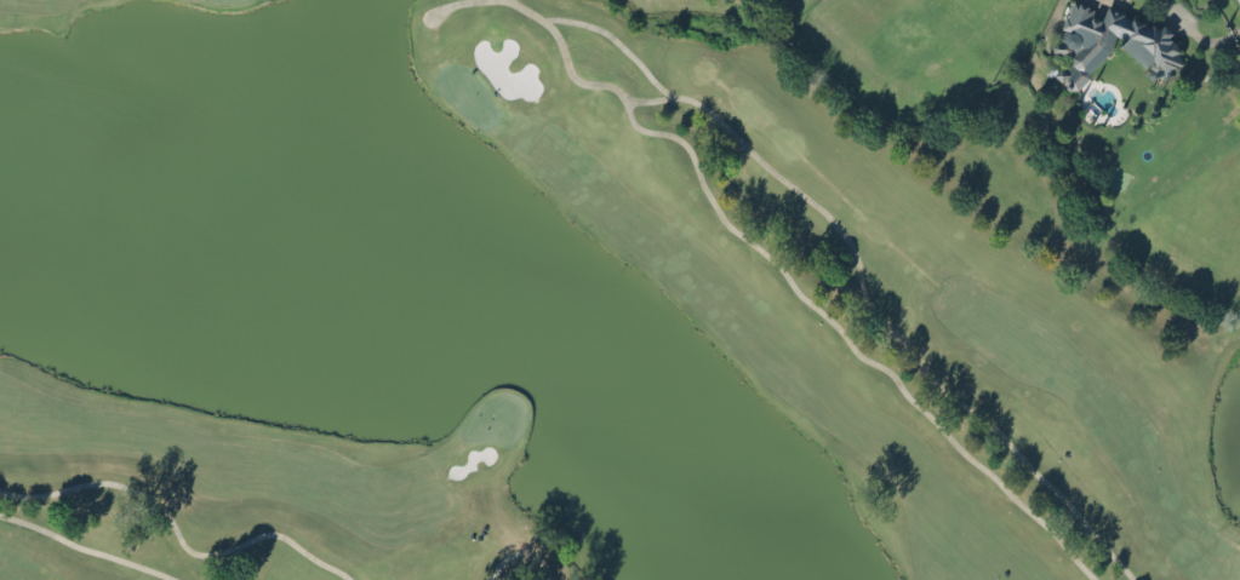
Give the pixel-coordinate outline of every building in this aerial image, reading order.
[(1172,28),(1127,15),(1120,10),(1108,6),(1106,11),(1101,18),(1080,2),(1072,0),(1058,46),(1076,52),(1057,77),(1073,89),(1080,91),(1115,41),(1117,35),(1123,39),(1120,48),(1152,70),(1151,72),(1169,78),(1178,66),(1183,49),(1169,38),(1172,28)]
